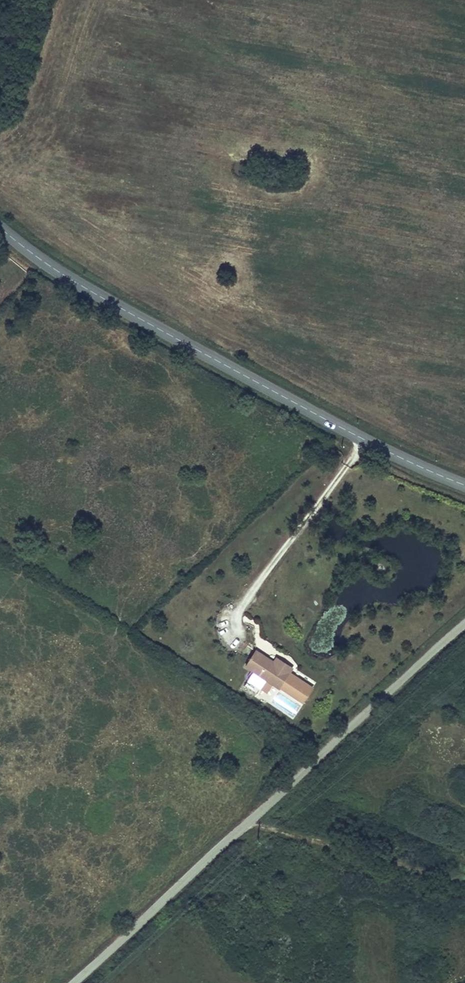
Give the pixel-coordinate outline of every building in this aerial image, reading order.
[(291,670),(294,666),(280,658),(277,662),(275,660),(257,649),(247,665),(255,670),(246,685),(258,693),(268,678),(281,686),(282,685),(305,699),(314,685),(291,670)]
